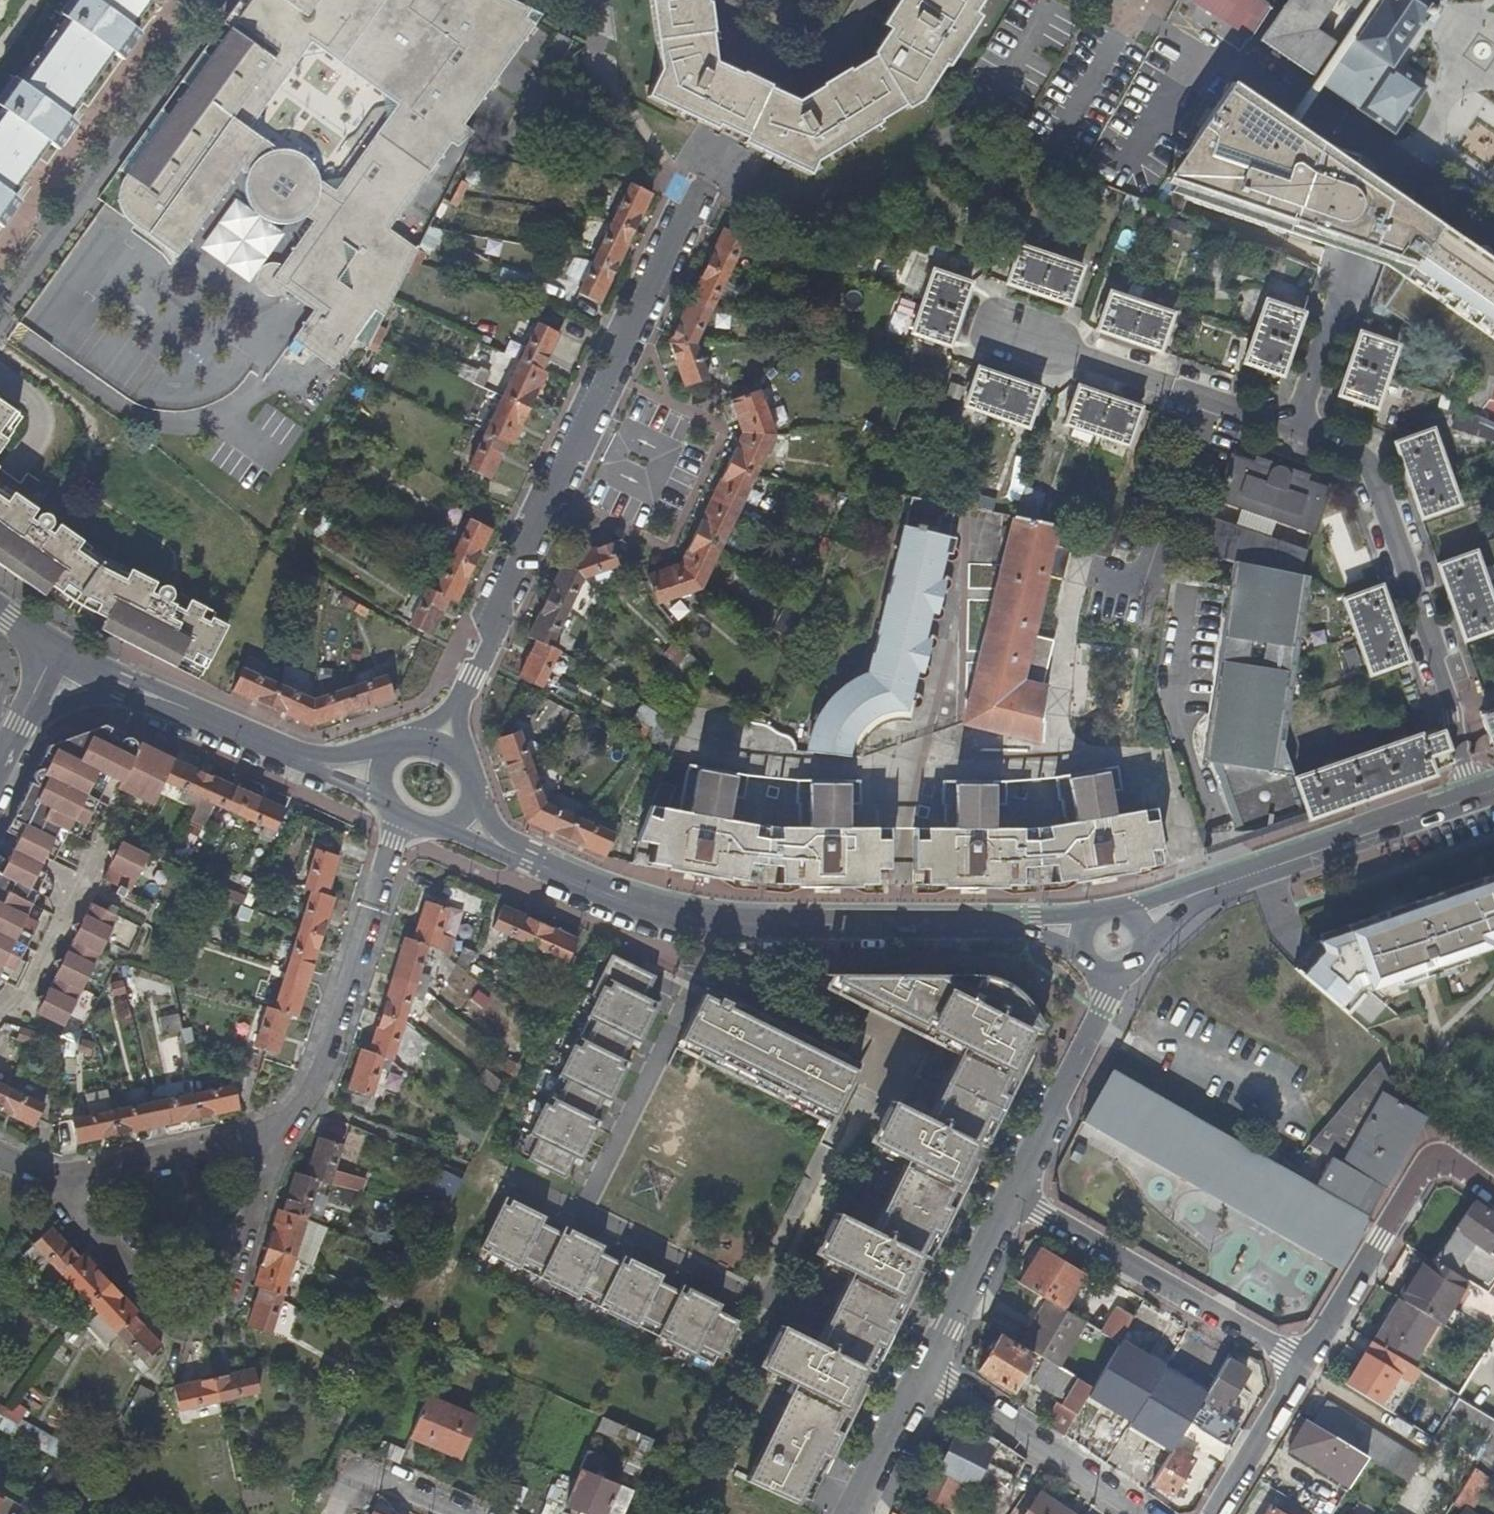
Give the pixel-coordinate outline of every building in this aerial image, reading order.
[(33,164),(152,0),(73,0),(67,8),(59,2),(53,10),(57,12),(49,24),(56,30),(28,69),(21,64),(12,75),(9,72),(8,74),(16,79),(3,97),(0,95),(0,210),(33,164)] [(308,215),(316,220),(283,264),(281,263),(278,262),(274,261),(272,261),(270,262),(267,263),(265,265),(263,267),(261,270),(259,274),(258,278),(258,282),(259,286),(261,289),(264,292),(267,294),(271,296),(274,296),(277,296),(281,295),(284,293),(286,292),(288,290),(316,310),(296,338),(335,367),(356,338),(369,347),(375,337),(387,312),(394,299),(413,261),(419,249),(392,230),(418,193),(453,144),(460,148),(477,132),(467,125),(501,76),(545,15),(526,6),(513,0),(240,0),(217,32),(180,83),(139,139),(118,169),(128,175),(121,185),(120,188),(119,192),(119,195),(119,199),(120,203),(122,206),(123,210),(126,214),(127,216),(129,218),(131,221),(180,256),(242,168),(249,172),(252,167),(254,165),(256,162),(260,158),(264,156),(267,154),(269,153),(273,151),(278,151),(281,150),(266,139),(261,115),(302,55),(327,51),(384,92),(388,116),(348,174),(321,180),(322,186),(321,193),(319,198),(317,204),(314,209),(308,215)] [(657,52),(659,69),(647,94),(704,122),(716,128),(719,123),(731,129),(745,135),(743,140),(755,146),(759,148),(773,155),(811,173),(817,160),(846,143),(881,121),(880,120),(904,104),(907,108),(925,97),(945,65),(948,66),(979,16),(974,13),(982,0),(898,0),(882,24),(889,28),(873,53),(874,56),(848,71),(847,69),(844,71),(843,72),(842,71),(827,81),(823,83),(824,85),(796,102),(781,94),(768,88),(769,86),(754,79),(743,73),(742,76),(728,69),(715,62),(711,32),(713,32),(709,4),(709,2),(707,2),(706,0),(649,0),(657,52)] [(1271,3),(1267,0),(1197,0),(1251,35),(1271,3)] [(1261,39),(1395,133),(1427,87),(1393,63),(1421,22),(1425,24),(1441,0),(1349,0),(1371,15),(1348,50),(1315,27),(1334,0),(1288,0),(1261,39)] [(321,178),(321,180),(348,174),(388,116),(384,92),(327,51),(302,55),(261,115),(266,139),(281,150),(285,150),(290,150),(296,151),(301,153),(305,155),(309,159),(313,162),(316,166),(318,170),(321,178)] [(1331,234),(1339,210),(1341,203),(1334,201),(1335,199),(1331,198),(1335,188),(1345,191),(1347,186),(1350,184),(1350,182),(1355,174),(1355,167),(1356,166),(1354,163),(1356,157),(1323,146),(1232,83),(1193,138),(1194,142),(1195,145),(1200,148),(1195,156),(1176,185),(1166,178),(1149,203),(1181,216),(1188,196),(1189,195),(1191,193),(1200,186),(1202,183),(1226,199),(1222,208),(1328,244),(1331,234)] [(1458,145),(1493,169),(1493,126),(1479,116),(1458,145)] [(322,186),(321,180),(321,178),(318,170),(316,166),(313,162),(309,159),(305,155),(301,153),(296,151),(290,150),(285,150),(281,150),(278,151),(273,151),(269,153),(267,154),(264,156),(260,158),(256,162),(254,165),(252,167),(249,172),(248,176),(247,181),(246,185),(247,190),(248,196),(250,202),(252,207),(255,211),(259,215),(263,218),(266,220),(271,222),(277,223),(281,224),(286,224),(290,224),(296,222),(300,220),(304,218),(308,215),(314,209),(317,204),(319,198),(321,193),(322,186)] [(1176,185),(1195,156),(1185,150),(1166,178),(1176,185)] [(1466,274),(1480,280),(1492,282),(1493,283),(1493,263),(1487,258),(1482,260),(1478,260),(1470,256),(1468,253),(1472,248),(1379,184),(1355,167),(1355,174),(1350,182),(1350,184),(1347,186),(1345,191),(1335,188),(1331,198),(1335,199),(1334,201),(1341,203),(1339,210),(1349,213),(1341,238),(1331,234),(1328,244),(1357,254),(1385,264),(1388,254),(1378,251),(1386,227),(1396,230),(1398,224),(1405,227),(1406,224),(1414,227),(1442,247),(1439,250),(1448,256),(1451,265),(1466,274)] [(459,191),(453,202),(460,205),(465,194),(471,184),(464,180),(459,191)] [(615,219),(597,256),(581,293),(582,293),(601,303),(612,279),(618,266),(626,249),(636,229),(642,216),(654,192),(632,182),(615,219)] [(1188,196),(1222,208),(1226,199),(1202,183),(1200,186),(1191,193),(1189,195),(1188,196)] [(1349,213),(1339,210),(1331,234),(1341,238),(1349,213)] [(1463,390),(1493,413),(1493,283),(1492,282),(1480,280),(1466,274),(1451,265),(1448,256),(1439,250),(1442,247),(1414,227),(1406,224),(1405,227),(1398,224),(1396,230),(1388,254),(1385,264),(1399,269),(1408,275),(1389,301),(1386,305),(1382,302),(1379,303),(1417,330),(1452,354),(1476,371),(1463,390)] [(680,322),(671,341),(677,357),(687,385),(709,377),(698,343),(697,343),(713,310),(720,294),(730,274),(748,237),(726,227),(712,255),(708,263),(694,293),(691,300),(680,322)] [(1388,254),(1396,230),(1386,227),(1378,251),(1388,254)] [(1021,245),(1008,282),(1027,289),(1040,293),(1071,304),(1084,267),(1052,256),(1021,245)] [(1485,253),(1483,248),(1479,247),(1476,247),(1474,249),(1472,248),(1468,253),(1470,256),(1478,260),(1482,260),(1487,258),(1484,257),(1485,253)] [(415,262),(409,273),(415,276),(420,267),(421,265),(427,254),(420,251),(415,262)] [(499,267),(494,284),(522,293),(527,276),(499,267)] [(912,331),(950,345),(957,324),(961,314),(972,283),(933,269),(923,300),(912,331)] [(1112,292),(1098,329),(1130,340),(1161,351),(1174,314),(1142,303),(1112,292)] [(1245,362),(1283,375),(1294,344),(1305,313),(1267,300),(1256,331),(1245,362)] [(903,331),(906,312),(891,310),(888,329),(903,331)] [(806,316),(800,327),(806,331),(812,320),(806,316)] [(522,426),(531,408),(537,394),(548,371),(544,368),(548,360),(561,332),(560,332),(539,322),(522,357),(504,395),(487,431),(470,467),(491,477),(505,449),(508,441),(513,443),(522,426)] [(377,338),(371,348),(377,351),(383,340),(389,329),(382,326),(377,338)] [(1399,346),(1361,333),(1350,365),(1339,395),(1376,408),(1388,378),(1399,346)] [(1030,426),(1042,389),(1010,378),(979,367),(966,404),(998,415),(1030,426)] [(1129,445),(1142,407),(1127,402),(1110,396),(1079,386),(1066,423),(1098,434),(1129,445)] [(722,546),(738,511),(752,517),(758,507),(743,500),(755,474),(774,433),(759,389),(732,399),(739,419),(743,431),(737,445),(729,461),(721,477),(712,498),(704,515),(695,533),(688,547),(681,563),(665,569),(648,574),(658,602),(690,590),(694,600),(703,597),(700,587),(702,587),(713,596),(719,585),(706,579),(722,546)] [(15,431),(24,418),(0,402),(0,452),(15,431)] [(343,405),(332,426),(338,429),(349,408),(343,405)] [(1459,410),(1454,429),(1485,439),(1488,429),(1493,432),(1493,426),(1459,410)] [(855,446),(865,419),(858,417),(853,431),(848,443),(855,446)] [(1433,430),(1396,443),(1409,480),(1422,517),(1459,504),(1446,466),(1433,430)] [(1220,499),(1315,532),(1331,490),(1304,481),(1303,484),(1290,480),(1291,478),(1291,476),(1290,474),(1290,472),(1288,470),(1286,468),(1285,467),(1282,466),(1280,466),(1278,466),(1276,467),(1274,468),(1272,470),(1271,472),(1271,473),(1258,468),(1259,465),(1234,457),(1220,499)] [(9,497),(13,492),(3,486),(0,490),(9,497)] [(205,608),(189,600),(184,611),(173,605),(174,604),(168,601),(170,600),(171,598),(172,596),(173,595),(172,593),(172,591),(171,589),(170,588),(168,586),(166,586),(164,586),(162,586),(161,587),(159,588),(158,589),(157,591),(156,593),(156,595),(150,592),(150,593),(139,588),(144,577),(129,569),(127,574),(117,569),(102,561),(89,552),(79,545),(82,541),(68,531),(61,542),(57,539),(51,536),(52,535),(48,532),(49,530),(51,529),(51,527),(52,525),(52,523),(52,521),(51,519),(50,517),(48,515),(46,515),(45,515),(43,515),(41,516),(39,517),(38,518),(36,519),(36,521),(35,522),(30,519),(29,520),(19,513),(26,502),(13,492),(9,497),(0,490),(0,560),(1,559),(6,563),(17,571),(24,575),(21,579),(30,586),(44,595),(50,586),(76,604),(105,619),(100,630),(125,642),(127,637),(146,647),(152,650),(149,655),(173,666),(175,667),(180,657),(206,670),(228,626),(212,618),(202,613),(205,608)] [(302,501),(296,513),(303,516),(308,506),(314,494),(308,491),(302,501)] [(953,522),(957,505),(912,496),(887,601),(869,674),(860,678),(852,683),(843,689),(837,693),(831,699),(826,705),(821,711),(817,718),(814,725),(811,733),(809,741),(808,751),(849,756),(851,748),(855,739),(860,731),(866,724),(874,719),(882,714),(891,712),(900,710),(908,711),(913,692),(916,677),(927,633),(930,619),(932,611),(941,573),(945,559),(953,522)] [(36,509),(26,502),(19,513),(29,520),(30,519),(36,509)] [(965,722),(1041,741),(1043,717),(1048,685),(1042,684),(1021,680),(1033,634),(1038,614),(1047,577),(1055,546),(1060,526),(1016,517),(992,613),(965,722)] [(1214,517),(1201,555),(1235,562),(1259,567),(1300,575),(1309,550),(1214,517)] [(463,590),(475,564),(481,551),(492,528),(472,518),(471,518),(454,554),(436,592),(428,588),(411,624),(427,633),(432,635),(443,612),(449,598),(457,602),(463,590)] [(68,531),(63,528),(59,525),(52,535),(51,536),(57,539),(61,542),(68,531)] [(546,571),(536,593),(531,604),(524,619),(519,630),(530,636),(538,640),(532,651),(520,676),(526,679),(552,692),(558,681),(547,676),(559,650),(565,654),(572,644),(557,634),(569,609),(584,577),(620,564),(608,530),(574,542),(557,547),(555,552),(546,571)] [(818,549),(825,552),(829,541),(822,538),(818,549)] [(91,548),(82,541),(79,545),(89,552),(91,548)] [(1067,549),(1055,546),(1047,577),(1060,580),(1067,549)] [(825,552),(818,549),(814,560),(821,563),(825,552)] [(1439,565),(1451,601),(1465,638),(1493,628),(1493,604),(1488,588),(1476,551),(1439,565)] [(290,561),(286,568),(297,574),(307,581),(311,574),(301,568),(290,561)] [(1272,826),(1309,814),(1296,779),(1286,748),(1288,727),(1292,704),(1299,658),(1300,649),(1311,577),(1300,575),(1259,567),(1235,562),(1219,663),(1204,765),(1214,761),(1238,831),(1251,829),(1272,826)] [(17,571),(6,563),(3,567),(21,579),(24,575),(17,571)] [(127,574),(129,569),(120,564),(117,569),(127,574)] [(155,582),(144,577),(139,588),(150,593),(150,592),(155,582)] [(1371,675),(1409,661),(1395,623),(1382,586),(1344,600),(1358,637),(1371,675)] [(349,597),(345,604),(356,610),(366,616),(370,610),(360,604),(349,597)] [(674,621),(687,611),(677,598),(664,608),(674,621)] [(214,612),(205,608),(202,613),(212,618),(214,612)] [(1053,639),(1033,634),(1021,680),(1042,684),(1053,639)] [(127,637),(125,642),(149,655),(152,650),(146,647),(127,637)] [(780,650),(787,653),(791,642),(784,639),(780,650)] [(787,653),(780,650),(775,661),(782,664),(787,653)] [(673,662),(665,671),(687,691),(691,679),(679,667),(687,657),(681,653),(673,662)] [(336,716),(356,710),(372,705),(396,697),(394,690),(389,675),(349,687),(314,698),(279,683),(242,668),(233,689),(236,690),(255,698),(271,705),(284,711),(314,724),(336,716)] [(631,716),(646,725),(654,713),(638,704),(631,716)] [(562,706),(558,712),(569,718),(581,724),(584,717),(573,712),(562,706)] [(1489,710),(1485,711),(1487,716),(1483,718),(1493,746),(1491,747),(1492,750),(1493,749),(1493,708),(1489,710)] [(669,735),(676,738),(680,727),(685,715),(678,712),(673,723),(669,735)] [(19,837),(16,843),(55,861),(69,831),(78,835),(81,835),(103,791),(111,776),(122,782),(119,788),(154,804),(165,780),(175,759),(176,756),(142,741),(139,747),(138,747),(138,744),(138,743),(138,742),(137,740),(135,739),(132,737),(130,737),(128,736),(124,737),(122,739),(121,739),(118,738),(115,736),(118,730),(105,724),(48,745),(45,751),(51,754),(50,757),(48,761),(46,766),(44,766),(43,766),(41,767),(39,769),(37,770),(36,772),(35,774),(35,776),(36,778),(37,781),(38,783),(37,784),(31,780),(6,831),(19,837)] [(637,734),(630,744),(636,748),(643,739),(650,729),(644,725),(637,734)] [(1326,769),(1296,779),(1309,814),(1311,818),(1361,800),(1423,778),(1450,769),(1449,765),(1454,763),(1454,759),(1452,760),(1442,732),(1438,734),(1436,729),(1433,730),(1429,731),(1407,739),(1406,735),(1398,737),(1393,739),(1394,744),(1339,764),(1338,759),(1331,762),(1324,764),(1326,769)] [(121,739),(122,739),(124,733),(118,730),(115,736),(118,738),(121,739)] [(504,757),(511,776),(516,790),(527,820),(550,830),(569,839),(588,847),(606,856),(616,834),(584,820),(579,817),(546,802),(533,769),(520,731),(505,736),(498,738),(504,757)] [(42,758),(48,761),(50,757),(51,754),(45,751),(42,758)] [(266,800),(249,792),(232,784),(212,775),(192,766),(175,759),(165,780),(202,797),(191,820),(204,826),(215,802),(239,813),(265,825),(259,837),(271,842),(285,810),(286,808),(266,800)] [(876,870),(888,870),(890,870),(889,828),(848,828),(848,804),(861,804),(861,780),(797,780),(797,804),(799,804),(799,828),(780,828),(757,825),(728,820),(732,798),(744,800),(749,776),(690,765),(687,774),(680,812),(651,807),(645,822),(638,840),(656,843),(652,866),(680,871),(679,875),(686,876),(686,874),(689,875),(694,879),(697,880),(702,881),(707,878),(712,878),(712,881),(717,882),(718,877),(746,882),(749,865),(781,866),(781,885),(810,885),(810,889),(816,888),(816,887),(820,887),(824,891),(829,891),(834,890),(839,887),(843,887),(842,889),(848,889),(848,884),(876,885),(876,874),(876,870)] [(946,805),(946,828),(914,828),(914,870),(927,870),(927,885),(956,885),(956,889),(963,889),(963,887),(966,887),(970,891),(975,891),(980,891),(985,887),(988,887),(988,889),(994,889),(994,885),(1023,885),(1023,867),(1056,865),(1059,882),(1087,877),(1089,881),(1094,880),(1094,879),(1097,878),(1102,881),(1107,880),(1112,879),(1116,875),(1120,874),(1120,876),(1126,875),(1125,871),(1153,866),(1150,851),(1163,849),(1155,807),(1115,814),(1111,791),(1123,789),(1119,765),(1056,776),(1060,800),(1062,800),(1066,824),(1048,827),(1024,828),(994,828),(995,805),(1008,805),(1007,781),(944,781),(944,805),(946,805)] [(158,842),(176,850),(181,841),(162,832),(158,842)] [(182,839),(181,841),(176,850),(175,852),(186,857),(192,844),(182,839)] [(149,853),(134,846),(122,841),(119,847),(110,851),(113,860),(104,878),(120,886),(117,893),(125,896),(128,889),(132,891),(149,853)] [(16,843),(10,855),(49,873),(55,861),(16,843)] [(301,1001),(308,980),(311,970),(317,952),(322,934),(326,921),(334,896),(327,894),(333,876),(339,855),(336,854),(317,848),(304,889),(311,891),(300,927),(299,929),(287,969),(286,973),(275,1008),(268,1006),(256,1045),(267,1049),(278,1052),(285,1030),(289,1018),(290,1014),(297,1016),(301,1001)] [(171,861),(174,854),(163,850),(160,856),(171,861)] [(174,854),(171,861),(182,866),(185,859),(174,854)] [(17,987),(30,961),(22,957),(45,908),(34,903),(49,873),(10,855),(7,861),(0,857),(0,979),(17,987)] [(280,864),(273,861),(267,875),(292,884),(296,874),(279,867),(280,864)] [(160,888),(165,871),(151,866),(145,884),(160,888)] [(1483,877),(1484,882),(1444,896),(1442,892),(1347,925),(1349,930),(1319,940),(1306,956),(1296,968),(1369,1029),(1392,1001),(1368,968),(1394,960),(1395,964),(1412,959),(1436,950),(1463,940),(1462,936),(1486,928),(1489,926),(1486,919),(1493,917),(1493,873),(1483,877)] [(204,889),(215,893),(218,886),(208,882),(204,889)] [(245,898),(218,886),(215,893),(242,905),(245,898)] [(38,997),(41,1007),(38,1013),(66,1026),(120,915),(116,913),(119,906),(112,903),(109,909),(93,901),(83,920),(74,923),(77,933),(66,956),(56,960),(59,970),(48,993),(38,997)] [(393,1058),(405,1020),(417,981),(429,944),(435,947),(437,947),(449,957),(451,952),(455,940),(441,934),(449,908),(437,904),(427,901),(419,926),(416,936),(415,940),(407,937),(400,959),(395,974),(394,977),(387,998),(383,1013),(382,1014),(377,1031),(370,1051),(362,1048),(355,1070),(350,1088),(350,1089),(373,1096),(383,1065),(390,1067),(393,1058)] [(560,930),(541,922),(523,913),(504,905),(504,906),(495,926),(532,943),(569,960),(579,939),(560,930)] [(201,927),(190,948),(197,952),(202,941),(207,930),(201,927)] [(610,952),(599,975),(606,978),(597,996),(522,1149),(529,1153),(527,1157),(565,1175),(577,1150),(583,1154),(597,1126),(591,1123),(606,1091),(612,1094),(627,1065),(620,1062),(636,1031),(641,1033),(655,1006),(642,1000),(656,974),(610,952)] [(133,1010),(145,1007),(137,971),(126,967),(124,973),(127,983),(113,987),(117,1001),(130,998),(133,1010)] [(870,1229),(861,1224),(854,1220),(835,1211),(820,1239),(830,1245),(824,1256),(841,1265),(846,1268),(857,1274),(848,1291),(838,1310),(832,1307),(824,1323),(815,1341),(813,1340),(809,1338),(778,1323),(764,1350),(773,1356),(766,1369),(790,1381),(794,1383),(797,1384),(770,1432),(744,1479),(797,1503),(859,1382),(866,1386),(874,1371),(883,1351),(890,1337),(884,1333),(887,1327),(896,1309),(915,1271),(922,1275),(929,1259),(922,1255),(973,1158),(979,1161),(987,1147),(980,1143),(1030,1045),(1036,1048),(1044,1034),(1036,1030),(1043,1017),(1035,1003),(1026,992),(1021,988),(1011,981),(1002,977),(989,976),(984,976),(980,984),(967,977),(963,983),(953,978),(943,972),(918,972),(843,972),(839,980),(850,986),(846,994),(908,1025),(924,1033),(931,1021),(942,1026),(939,1033),(969,1049),(951,1084),(946,1082),(928,1117),(891,1099),(890,1102),(878,1124),(877,1128),(883,1131),(887,1133),(881,1145),(912,1161),(894,1195),(890,1193),(870,1229)] [(475,986),(464,999),(513,1041),(524,1028),(475,986)] [(680,1035),(724,1057),(730,1004),(730,997),(719,991),(716,998),(705,994),(701,1002),(696,1000),(680,1035)] [(754,1016),(757,1011),(735,999),(734,1006),(754,1016)] [(724,1057),(728,1059),(734,1006),(730,1004),(724,1057)] [(728,1059),(836,1112),(859,1066),(845,1059),(847,1055),(834,1048),(832,1052),(807,1040),(809,1036),(796,1030),(794,1034),(768,1022),(770,1018),(757,1011),(754,1016),(734,1006),(728,1059)] [(181,1029),(189,1028),(186,1015),(179,1016),(181,1029)] [(794,1034),(796,1030),(770,1018),(768,1022),(794,1034)] [(189,1028),(181,1029),(184,1040),(191,1039),(189,1028)] [(48,1049),(52,1037),(29,1030),(25,1042),(29,1043),(48,1049)] [(832,1052),(834,1048),(809,1036),(807,1040),(832,1052)] [(71,1067),(81,1068),(84,1045),(74,1044),(71,1067)] [(96,1049),(87,1046),(84,1053),(97,1057),(100,1050),(96,1049)] [(512,1058),(519,1062),(524,1051),(517,1048),(512,1058)] [(519,1062),(512,1058),(507,1070),(513,1073),(519,1062)] [(1389,1088),(1392,1081),(1383,1061),(1355,1093),(1311,1144),(1334,1158),(1315,1190),(1113,1075),(1115,1072),(1113,1070),(1084,1122),(1086,1124),(1088,1120),(1100,1127),(1098,1131),(1100,1132),(1103,1128),(1322,1253),(1320,1257),(1322,1259),(1325,1255),(1341,1264),(1366,1220),(1363,1218),(1381,1186),(1384,1188),(1386,1186),(1382,1184),(1420,1117),(1424,1119),(1425,1117),(1385,1094),(1389,1088)] [(17,1117),(35,1125),(45,1104),(8,1086),(0,1083),(0,1109),(17,1117)] [(194,1093),(198,1116),(216,1112),(240,1107),(237,1095),(235,1084),(194,1093)] [(153,1101),(159,1124),(162,1124),(183,1119),(198,1116),(194,1093),(153,1101)] [(112,1110),(118,1133),(132,1130),(150,1126),(159,1124),(153,1101),(112,1110)] [(118,1133),(112,1110),(73,1119),(74,1124),(77,1137),(78,1142),(97,1138),(118,1133)] [(478,1127),(486,1131),(491,1119),(483,1116),(478,1127)] [(273,1226),(266,1246),(260,1268),(254,1285),(260,1286),(255,1303),(248,1326),(271,1333),(283,1294),(295,1255),(307,1217),(319,1178),(326,1180),(362,1190),(365,1178),(333,1168),(341,1143),(333,1140),(319,1136),(311,1161),(307,1174),(296,1171),(289,1193),(283,1210),(278,1208),(278,1209),(273,1226)] [(439,1209),(446,1212),(462,1179),(439,1169),(429,1190),(444,1197),(439,1209)] [(566,1234),(555,1228),(536,1218),(539,1210),(511,1197),(508,1204),(501,1200),(479,1248),(713,1360),(716,1354),(719,1355),(722,1349),(730,1352),(744,1325),(736,1321),(738,1317),(711,1303),(713,1298),(686,1284),(684,1290),(654,1275),(656,1269),(653,1267),(629,1255),(625,1261),(594,1246),(597,1240),(569,1227),(566,1234)] [(1434,1259),(1463,1277),(1488,1292),(1493,1284),(1493,1254),(1488,1251),(1493,1242),(1493,1216),(1474,1201),(1434,1259)] [(446,1212),(439,1209),(434,1220),(440,1223),(446,1212)] [(62,1273),(89,1302),(117,1331),(145,1360),(162,1344),(143,1324),(134,1314),(138,1310),(120,1291),(110,1281),(96,1266),(83,1252),(79,1256),(63,1239),(51,1227),(48,1230),(34,1244),(35,1246),(23,1257),(49,1285),(62,1273)] [(1041,1249),(1021,1284),(1047,1299),(1064,1310),(1085,1276),(1041,1249)] [(1437,1320),(1463,1277),(1434,1259),(1424,1253),(1398,1296),(1400,1298),(1437,1320)] [(393,1304),(400,1307),(405,1296),(398,1293),(393,1304)] [(1411,1364),(1437,1321),(1437,1320),(1400,1298),(1374,1341),(1411,1364)] [(1060,1367),(1087,1323),(1064,1310),(1047,1299),(1020,1343),(1045,1358),(1060,1367)] [(1118,1303),(1101,1332),(1120,1343),(1138,1315),(1118,1303)] [(400,1307),(393,1304),(388,1315),(394,1318),(400,1307)] [(90,1316),(82,1325),(104,1344),(112,1335),(90,1316)] [(422,1345),(426,1336),(409,1329),(405,1338),(422,1345)] [(1012,1390),(1021,1375),(1024,1369),(1032,1357),(999,1337),(997,1340),(991,1340),(987,1347),(989,1352),(979,1369),(1012,1390)] [(1235,1347),(1190,1421),(1224,1443),(1238,1421),(1222,1411),(1253,1358),(1235,1347)] [(1365,1354),(1347,1384),(1379,1404),(1397,1374),(1365,1354)] [(1058,1402),(1046,1422),(1064,1435),(1093,1387),(1060,1367),(1045,1358),(1032,1380),(1064,1401),(1062,1405),(1058,1402)] [(179,1409),(219,1399),(259,1390),(254,1367),(253,1367),(245,1369),(214,1376),(184,1383),(176,1385),(174,1385),(179,1409)] [(154,1394),(141,1386),(123,1421),(136,1429),(154,1394)] [(479,1419),(427,1397),(411,1436),(428,1443),(430,1438),(464,1453),(479,1419)] [(1459,1398),(1453,1408),(1493,1433),(1493,1419),(1459,1398)] [(347,1410),(354,1414),(360,1403),(353,1399),(347,1410)] [(1331,1399),(1316,1424),(1368,1456),(1408,1481),(1423,1456),(1331,1399)] [(16,1417),(18,1412),(0,1403),(0,1427),(48,1452),(55,1438),(16,1417)] [(354,1414),(347,1410),(341,1421),(348,1425),(354,1414)] [(588,1448),(565,1502),(592,1513),(621,1513),(653,1438),(602,1415),(595,1431),(631,1447),(615,1483),(592,1473),(601,1453),(588,1448)] [(1292,1447),(1350,1484),(1368,1456),(1316,1424),(1309,1419),(1292,1447)] [(1223,1458),(1230,1446),(1224,1443),(1190,1421),(1154,1480),(1172,1492),(1194,1456),(1193,1455),(1200,1444),(1223,1458)] [(1018,1476),(1027,1457),(984,1427),(979,1436),(975,1434),(972,1438),(960,1432),(943,1468),(928,1496),(961,1513),(976,1486),(989,1461),(1018,1476)] [(391,1440),(383,1456),(399,1463),(406,1447),(391,1440)] [(1492,1478),(1475,1466),(1454,1502),(1463,1508),(1460,1513),(1471,1513),(1469,1513),(1492,1478)] [(115,1490),(119,1481),(109,1476),(105,1485),(115,1490)] [(119,1481),(115,1490),(127,1497),(134,1482),(122,1476),(119,1481)] [(1172,1492),(1154,1480),(1147,1492),(1165,1504),(1172,1492)] [(1041,1491),(1025,1513),(1073,1513),(1041,1491)] [(542,1513),(560,1513),(562,1510),(564,1505),(549,1499),(542,1513)] [(1271,1505),(1265,1513),(1286,1513),(1271,1505)]
